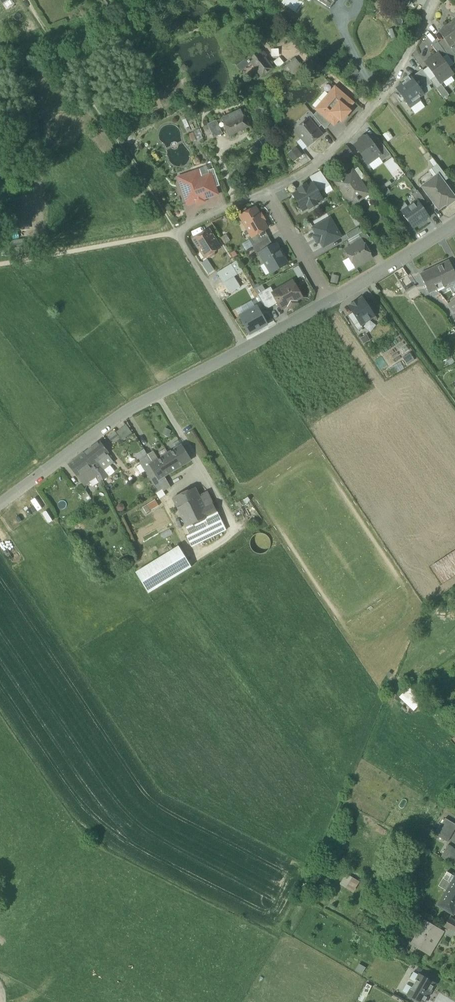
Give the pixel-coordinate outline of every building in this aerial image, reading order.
[(330,8),(335,1),(333,0),(317,0),(330,8)] [(450,46),(450,45),(454,41),(454,21),(439,32),(444,39),(450,46)] [(394,46),(399,41),(380,23),(375,28),(394,46)] [(248,35),(254,43),(259,40),(253,32),(248,35)] [(375,38),(369,41),(381,63),(387,60),(375,38)] [(450,46),(444,39),(439,43),(446,54),(447,55),(453,50),(450,46)] [(446,54),(439,43),(438,43),(433,47),(438,53),(441,57),(446,54)] [(255,48),(240,59),(246,67),(251,63),(262,78),(273,70),(269,65),(269,66),(255,48)] [(447,55),(454,64),(454,63),(454,52),(453,50),(447,55)] [(454,74),(449,68),(441,57),(438,53),(425,63),(429,68),(435,76),(440,84),(441,84),(443,82),(451,76),(454,74)] [(446,54),(441,57),(449,68),(454,64),(447,55),(446,54)] [(296,58),(282,68),(292,81),(306,71),(296,58)] [(247,67),(246,67),(240,59),(235,63),(241,72),(247,67)] [(331,68),(340,75),(344,71),(335,63),(331,68)] [(429,68),(424,71),(430,80),(435,76),(429,68)] [(422,70),(415,75),(425,89),(433,83),(430,80),(424,71),(422,70)] [(405,82),(396,88),(410,108),(420,100),(419,98),(424,95),(422,91),(425,89),(415,75),(410,79),(409,77),(404,80),(405,82)] [(440,84),(435,76),(430,80),(433,83),(437,90),(443,86),(441,84),(440,84)] [(451,76),(443,82),(446,87),(454,81),(451,76)] [(443,86),(437,90),(444,99),(449,95),(443,86)] [(334,124),(338,119),(331,113),(340,103),(347,109),(352,103),(347,99),(348,98),(341,92),(340,93),(335,88),(317,110),(318,110),(331,122),(334,124)] [(420,100),(410,108),(415,115),(425,107),(420,100)] [(331,113),(338,119),(340,118),(339,117),(345,110),(346,111),(347,109),(340,103),(331,113)] [(350,112),(347,109),(346,111),(345,110),(339,117),(340,118),(338,119),(342,122),(350,112)] [(222,119),(225,125),(243,116),(240,110),(222,119)] [(331,122),(318,110),(314,115),(314,116),(322,125),(325,129),(331,122)] [(244,116),(243,116),(225,125),(230,136),(249,127),(244,116)] [(309,120),(317,129),(322,125),(314,116),(309,120)] [(297,133),(308,146),(322,135),(317,129),(309,120),(309,119),(309,120),(302,125),(303,127),(297,133)] [(213,135),(214,137),(221,134),(216,122),(208,125),(208,126),(213,135)] [(203,128),(208,137),(213,135),(208,126),(203,128)] [(388,131),(383,135),(388,142),(393,137),(388,131)] [(189,134),(191,142),(197,140),(194,132),(189,134)] [(354,146),(368,164),(378,157),(381,155),(374,145),(367,136),(354,146)] [(251,146),(256,152),(257,152),(264,146),(257,140),(251,146)] [(378,157),(382,161),(391,155),(380,140),(374,145),(381,155),(378,157)] [(296,147),(288,154),(294,162),(303,155),(296,147)] [(335,158),(339,164),(353,155),(348,147),(335,158)] [(378,157),(368,164),(373,171),(383,163),(382,161),(378,157)] [(442,180),(443,182),(448,179),(438,165),(431,169),(436,176),(437,175),(441,180),(442,180)] [(210,175),(208,171),(207,166),(199,169),(203,178),(210,175)] [(358,167),(351,171),(360,184),(362,183),(367,179),(358,167)] [(323,189),(330,185),(320,171),(310,177),(313,183),(318,192),(323,189)] [(352,206),(359,201),(358,199),(368,192),(362,183),(360,184),(351,171),(335,182),(352,206)] [(185,194),(188,203),(216,194),(214,188),(210,177),(210,175),(203,178),(195,181),(193,174),(180,178),(183,186),(181,188),(183,193),(185,194)] [(210,177),(214,188),(220,186),(216,175),(210,177)] [(439,210),(440,209),(439,209),(446,204),(447,206),(454,200),(454,198),(443,182),(442,180),(441,180),(437,175),(436,176),(422,187),(439,209),(439,210)] [(389,181),(381,187),(383,190),(392,184),(389,181)] [(313,183),(307,187),(306,185),(299,189),(300,191),(293,195),(302,211),(309,207),(310,209),(317,205),(315,201),(321,197),(318,192),(313,183)] [(333,190),(330,185),(323,189),(327,194),(333,190)] [(413,194),(417,201),(418,200),(418,201),(423,198),(417,191),(413,194)] [(358,199),(359,201),(369,194),(368,192),(358,199)] [(418,201),(426,211),(430,208),(423,198),(418,201)] [(401,212),(413,228),(414,228),(413,227),(428,216),(429,217),(426,211),(418,201),(418,200),(417,201),(418,201),(403,212),(402,211),(401,212)] [(252,236),(264,230),(267,228),(262,221),(259,216),(255,208),(241,217),(252,236)] [(324,246),(340,237),(330,219),(314,228),(324,246)] [(358,234),(362,232),(359,227),(346,234),(349,239),(358,234)] [(208,257),(211,257),(213,256),(214,253),(214,252),(220,248),(216,240),(215,240),(212,235),(209,230),(193,240),(201,251),(203,250),(207,256),(208,257)] [(249,240),(253,247),(268,238),(269,238),(264,230),(252,236),(248,238),(249,240)] [(362,240),(366,248),(373,244),(364,231),(362,232),(358,234),(362,240)] [(221,237),(225,244),(230,241),(226,234),(221,237)] [(273,246),(268,238),(253,247),(258,256),(261,254),(260,254),(273,246)] [(246,250),(253,247),(249,240),(242,244),(246,250)] [(355,267),(356,268),(372,258),(366,248),(362,240),(347,249),(346,252),(350,258),(353,259),(357,266),(355,267)] [(261,254),(271,273),(287,264),(276,245),(273,246),(260,254),(261,254)] [(349,272),(356,268),(355,267),(350,258),(343,262),(349,272)] [(202,263),(209,274),(214,270),(207,259),(202,263)] [(429,294),(454,281),(454,273),(449,260),(420,274),(429,294)] [(236,261),(231,264),(237,275),(242,272),(236,261)] [(217,273),(224,283),(234,277),(237,275),(231,264),(217,273)] [(393,273),(398,281),(407,276),(402,268),(393,273)] [(332,275),(330,283),(337,284),(339,276),(332,275)] [(419,294),(414,286),(407,276),(398,281),(405,292),(403,293),(408,300),(419,294)] [(240,287),(234,277),(224,283),(230,293),(240,287)] [(278,303),(282,309),(288,305),(295,301),(301,297),(292,281),(273,292),(278,303)] [(254,289),(257,295),(265,290),(262,285),(254,289)] [(257,295),(267,310),(278,303),(273,292),(271,287),(265,290),(257,295)] [(374,316),(362,298),(349,307),(353,313),(361,325),(374,316)] [(258,307),(240,316),(250,334),(267,324),(258,307)] [(361,325),(353,313),(348,316),(358,331),(363,327),(361,325)] [(360,338),(363,344),(370,340),(367,334),(360,338)] [(402,357),(407,365),(415,360),(410,353),(402,357)] [(120,430),(126,439),(135,434),(129,425),(120,430)] [(114,440),(120,438),(118,431),(112,433),(114,440)] [(99,441),(84,453),(93,465),(97,461),(108,453),(99,441)] [(150,466),(158,479),(164,475),(164,476),(191,460),(182,445),(158,460),(153,463),(150,466)] [(150,458),(153,463),(158,460),(153,451),(148,454),(150,458)] [(89,468),(93,465),(84,453),(69,465),(78,476),(85,471),(89,468)] [(150,476),(153,482),(158,479),(150,466),(153,463),(150,458),(141,464),(149,477),(150,476)] [(93,465),(100,474),(105,471),(97,461),(93,465)] [(93,465),(89,468),(94,475),(96,477),(100,474),(93,465)] [(89,468),(85,471),(91,478),(94,475),(89,468)] [(84,483),(91,478),(85,471),(78,476),(84,483)] [(164,489),(165,491),(171,487),(164,476),(158,479),(164,489)] [(77,488),(85,498),(90,495),(82,484),(77,488)] [(178,508),(200,497),(195,488),(173,498),(178,508)] [(156,493),(160,499),(165,496),(161,490),(156,493)] [(208,493),(200,497),(205,507),(213,503),(208,493)] [(178,508),(187,527),(205,518),(217,512),(215,508),(217,507),(215,502),(213,503),(205,507),(200,497),(178,508)] [(155,499),(144,506),(147,511),(158,505),(155,499)] [(217,512),(205,518),(214,536),(226,530),(217,511),(217,512)] [(192,547),(214,536),(205,518),(187,527),(191,534),(187,536),(192,547)] [(253,551),(258,554),(265,553),(269,548),(270,542),(267,536),(262,533),(255,534),(251,539),(250,545),(253,551)] [(136,573),(148,593),(191,567),(179,547),(136,573)] [(441,583),(454,574),(454,550),(430,567),(441,583)] [(180,590),(168,593),(171,604),(183,601),(180,590)] [(435,646),(431,634),(424,636),(428,648),(435,646)] [(185,648),(180,638),(168,644),(173,654),(185,648)] [(401,698),(415,710),(425,699),(410,686),(401,698)] [(12,740),(5,746),(13,756),(20,750),(12,740)] [(17,764),(23,771),(32,764),(26,757),(17,764)] [(61,815),(55,821),(69,833),(74,827),(61,815)] [(447,842),(454,829),(454,824),(445,819),(435,835),(447,842)] [(454,866),(454,850),(448,846),(441,858),(454,866)] [(106,866),(118,874),(124,865),(112,857),(106,866)] [(103,870),(98,878),(111,887),(116,878),(103,870)] [(354,892),(360,881),(345,873),(340,885),(354,892)] [(453,916),(454,912),(454,878),(452,876),(448,883),(451,885),(438,907),(453,916)] [(20,894),(27,904),(36,898),(29,887),(20,894)] [(17,918),(21,915),(18,911),(22,908),(18,903),(9,909),(17,918)] [(173,904),(170,910),(179,916),(182,910),(173,904)] [(80,909),(73,915),(81,925),(88,919),(80,909)] [(34,935),(42,925),(34,918),(26,928),(34,935)] [(410,943),(430,955),(443,932),(423,921),(410,943)] [(86,922),(79,929),(86,936),(93,929),(86,922)] [(449,929),(454,933),(454,927),(447,922),(445,927),(449,929)] [(236,946),(241,935),(227,929),(222,940),(236,946)] [(449,929),(446,935),(454,940),(454,933),(449,929)] [(55,933),(51,940),(60,944),(64,938),(55,933)] [(87,962),(97,967),(103,953),(93,948),(87,962)] [(116,975),(114,983),(122,986),(125,977),(116,975)] [(420,975),(408,995),(419,1001),(424,1001),(435,983),(420,975)]
